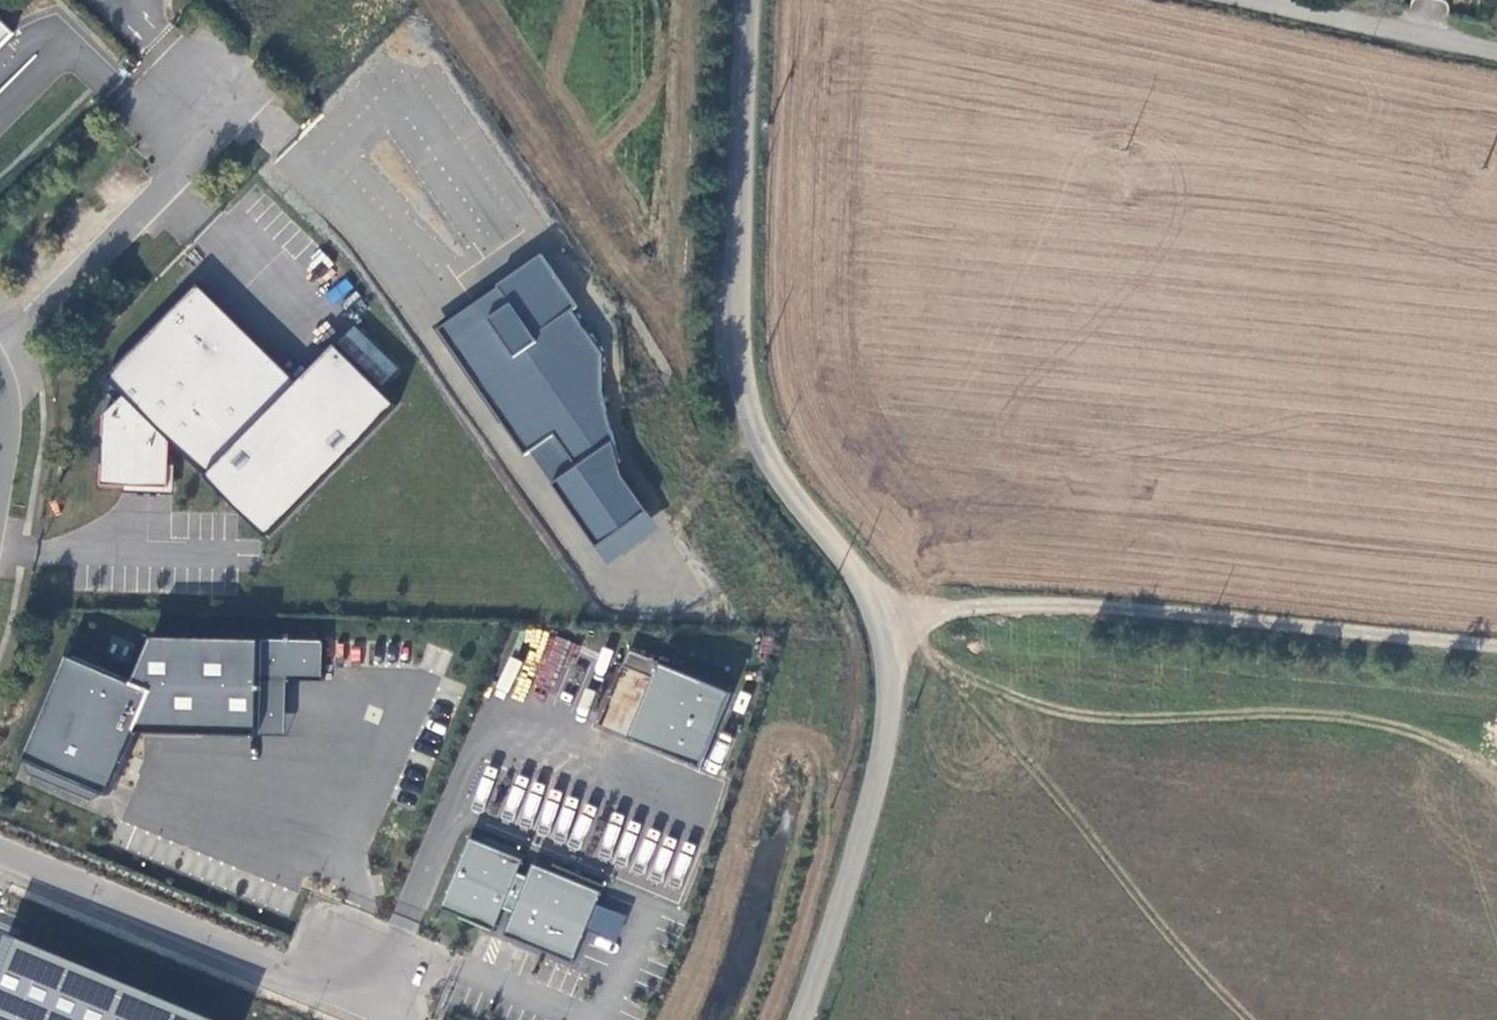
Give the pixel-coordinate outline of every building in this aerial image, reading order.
[(10,38),(15,34),(0,19),(0,49),(10,38)] [(530,450),(608,562),(660,527),(623,473),(604,390),(602,352),(572,309),(579,305),(542,252),(436,324),(465,366),(468,364),(504,417),(501,419),(525,453),(530,450)] [(104,413),(101,484),(169,487),(171,440),(269,536),(400,403),(336,341),(299,379),(198,281),(106,376),(124,394),(104,413)] [(62,324),(47,337),(54,345),(69,332),(62,324)] [(68,653),(24,757),(109,795),(137,731),(286,734),(290,679),(325,678),(326,639),(154,636),(136,681),(68,653)] [(601,723),(705,766),(735,691),(632,648),(601,723)] [(507,934),(576,962),(590,929),(620,941),(630,915),(600,903),(606,891),(536,862),(530,876),(521,872),(527,858),(472,836),(443,908),(497,930),(507,907),(516,911),(507,934)] [(0,995),(0,1019),(219,1019),(25,937),(0,995)]
